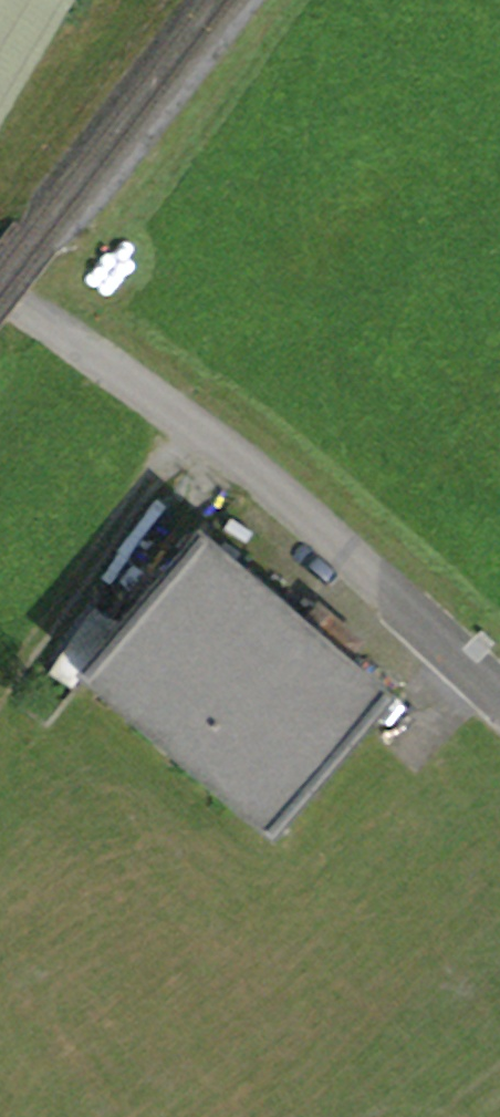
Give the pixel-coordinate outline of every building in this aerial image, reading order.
[(64,0),(0,0),(0,108),(64,0)] [(272,839),(389,701),(345,664),(299,624),(200,540),(83,678),(272,839)] [(345,664),(364,642),(317,603),(299,624),(345,664)]
